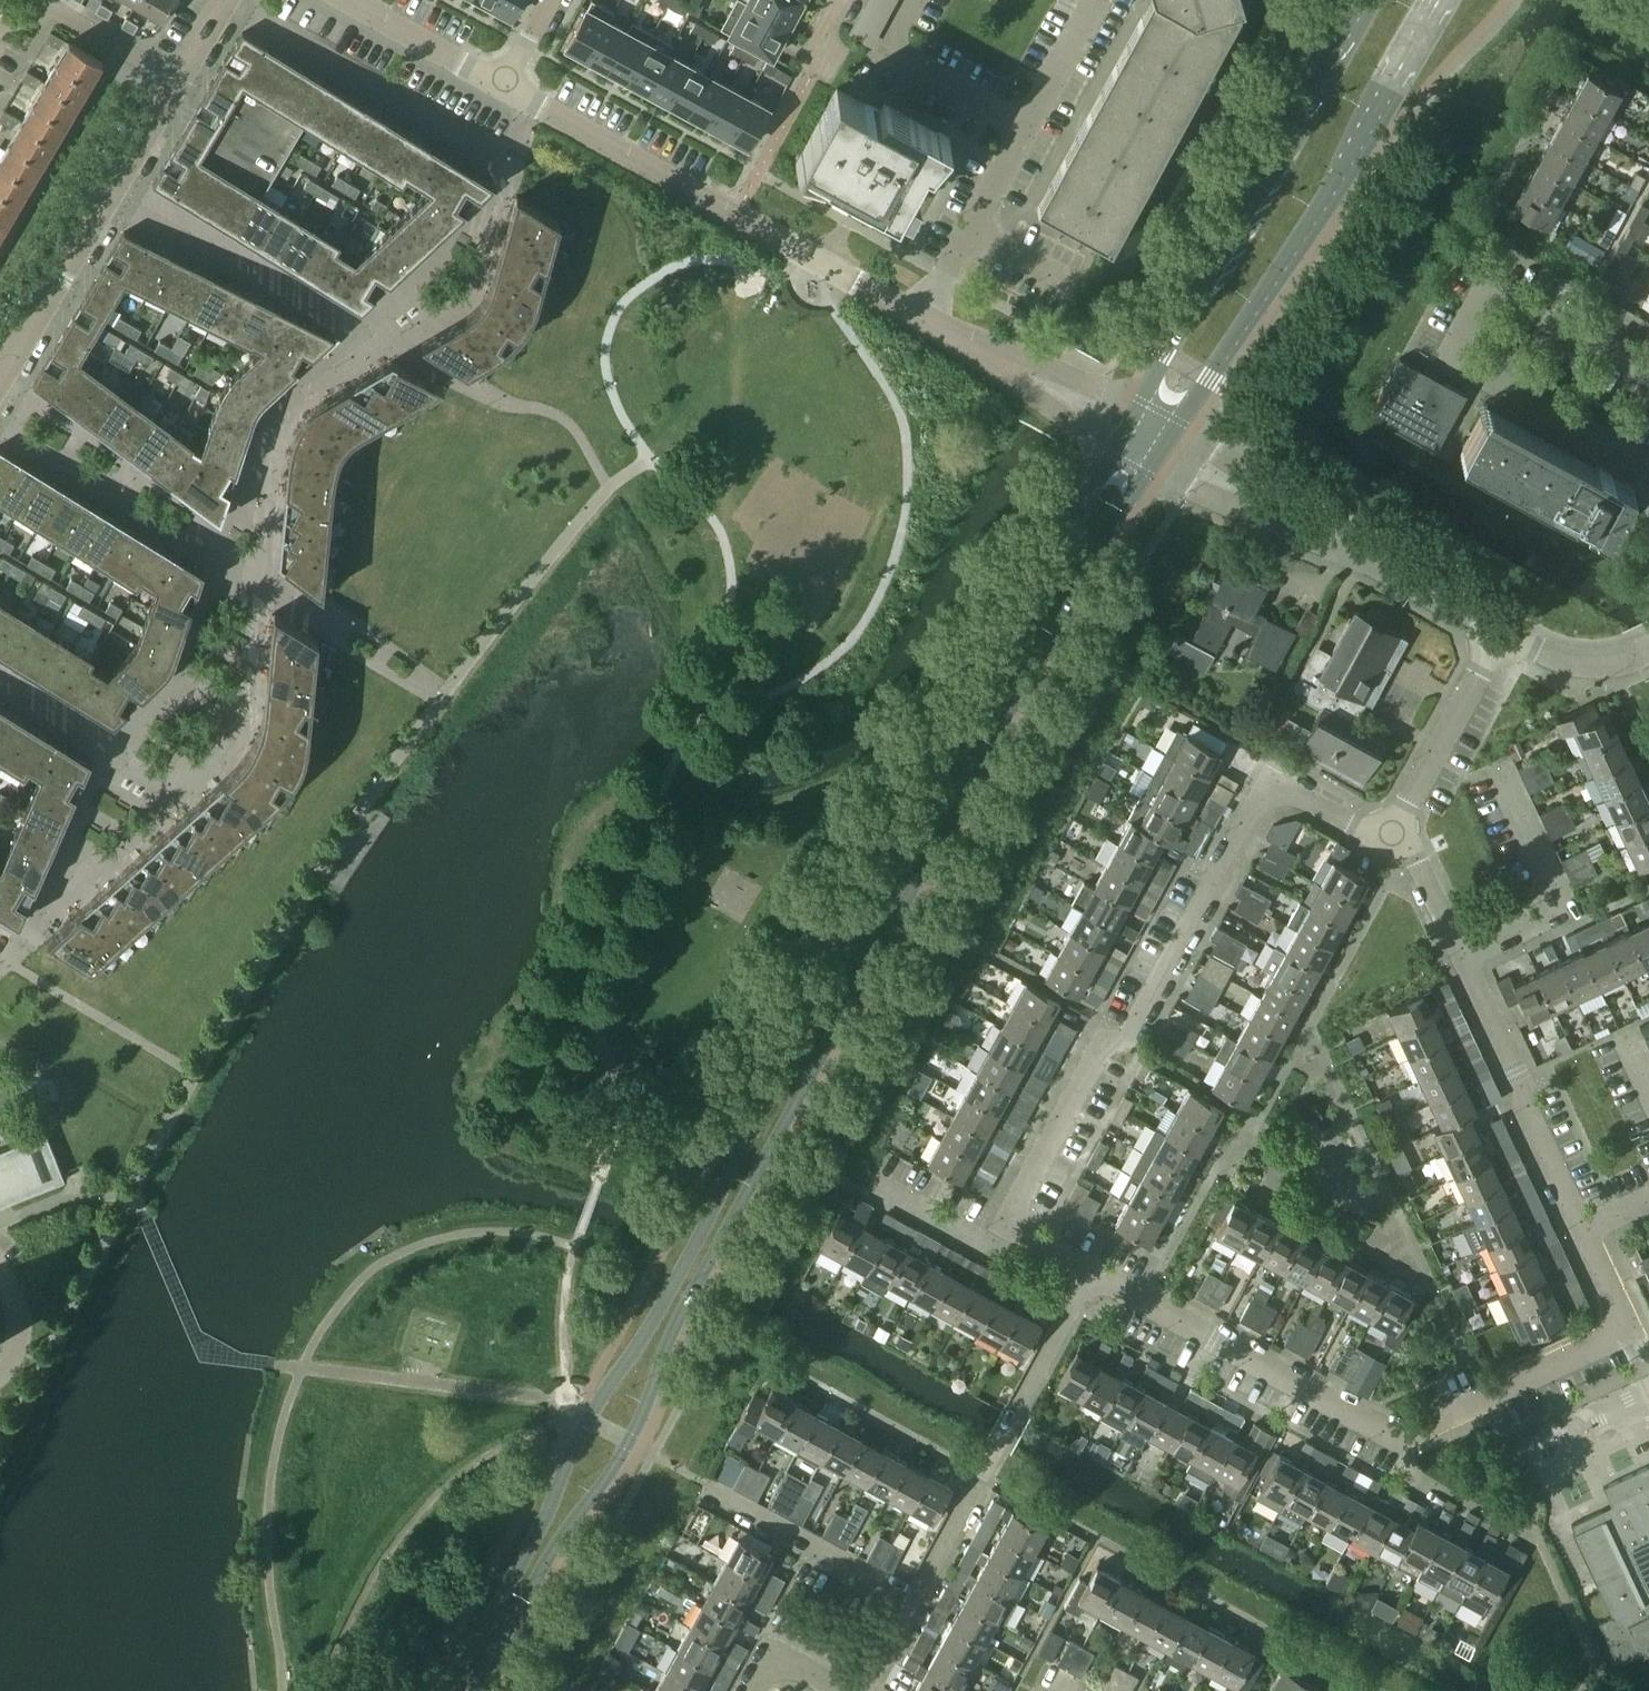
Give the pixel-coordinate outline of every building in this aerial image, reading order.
[(163,20),(175,0),(138,0),(136,4),(163,20)] [(490,5),(511,16),(520,0),(493,0),(490,5)] [(566,46),(587,58),(613,11),(592,0),(591,0),(566,46)] [(679,12),(684,4),(677,0),(670,0),(668,5),(679,12)] [(788,26),(739,0),(736,0),(720,28),(772,56),(778,45),(779,45),(781,41),(780,41),(788,26)] [(746,3),(742,0),(739,0),(788,26),(796,12),(797,12),(799,9),(798,8),(802,0),(748,0),(746,3)] [(1111,250),(1240,13),(1236,10),(1236,9),(1243,7),(1241,0),(1151,0),(1037,209),(1107,248),(1111,250)] [(96,11),(108,18),(112,10),(100,3),(96,11)] [(613,11),(587,58),(607,69),(633,22),(632,21),(626,31),(609,21),(614,12),(613,11)] [(122,26),(133,32),(138,25),(126,18),(122,26)] [(633,22),(607,69),(627,80),(653,33),(633,22)] [(695,22),(691,29),(702,36),(707,28),(695,22)] [(707,28),(702,36),(714,42),(718,34),(707,28)] [(45,40),(59,48),(64,39),(51,31),(45,40)] [(242,32),(212,82),(236,96),(266,46),(242,32)] [(653,33),(627,80),(647,90),(667,53),(648,43),(653,33)] [(45,82),(78,101),(102,61),(69,41),(45,82)] [(735,43),(731,51),(742,58),(746,50),(735,43)] [(176,198),(238,234),(261,194),(262,194),(276,170),(281,162),(304,123),(304,122),(328,82),(266,46),(236,96),(221,122),(197,107),(189,121),(213,135),(206,147),(176,198)] [(746,50),(742,58),(754,64),(758,56),(746,50)] [(667,53),(647,90),(667,101),(687,64),(667,53)] [(767,61),(762,68),(774,75),(778,67),(767,61)] [(687,64),(667,101),(687,112),(707,75),(687,64)] [(22,80),(35,88),(40,79),(27,71),(22,80)] [(1574,96),(1608,115),(1620,92),(1587,73),(1574,96)] [(707,75),(687,112),(707,123),(727,86),(707,75)] [(21,122),(54,141),(78,101),(45,82),(21,122)] [(212,82),(197,107),(221,122),(236,96),(212,82)] [(304,122),(304,123),(324,134),(348,94),(328,82),(304,122)] [(727,86),(707,123),(727,134),(747,96),(727,86)] [(836,87),(795,162),(798,163),(802,155),(824,167),(822,170),(896,211),(924,159),(930,162),(931,159),(926,156),(938,135),(948,140),(949,138),(883,102),(879,110),(836,87)] [(348,94),(324,134),(343,146),(367,106),(348,94)] [(747,96),(727,134),(748,145),(755,131),(756,131),(763,119),(762,118),(768,108),(747,96)] [(1562,118),(1595,137),(1608,115),(1574,96),(1562,118)] [(363,158),(387,117),(367,106),(343,146),(363,158)] [(11,128),(17,119),(3,111),(0,116),(0,121),(11,128)] [(382,169),(406,129),(387,117),(363,158),(382,169)] [(1549,141),(1583,159),(1595,137),(1562,118),(1549,141)] [(182,133),(206,147),(213,135),(189,121),(182,133)] [(31,181),(54,141),(21,122),(0,157),(0,163),(31,181)] [(402,181),(406,174),(426,141),(406,129),(382,169),(402,181)] [(152,183),(176,198),(206,147),(182,133),(152,183)] [(430,188),(466,209),(495,182),(426,141),(406,174),(430,188)] [(1537,163),(1571,181),(1583,159),(1549,141),(1537,163)] [(293,160),(304,167),(310,158),(298,152),(293,160)] [(304,167),(316,174),(321,165),(310,158),(304,167)] [(281,162),(276,170),(287,177),(293,168),(281,162)] [(7,221),(31,181),(0,163),(0,217),(7,221)] [(1525,185),(1559,204),(1571,181),(1537,163),(1525,185)] [(1629,184),(1638,189),(1645,177),(1636,172),(1629,184)] [(332,184),(343,190),(349,182),(337,175),(332,184)] [(309,178),(304,187),(315,193),(320,185),(309,178)] [(343,190),(355,197),(360,188),(349,182),(343,190)] [(1622,197),(1631,202),(1638,189),(1629,184),(1622,197)] [(320,185),(315,193),(327,200),(332,191),(320,185)] [(1512,208),(1546,227),(1559,204),(1525,185),(1512,208)] [(415,202),(451,223),(466,209),(430,188),(415,202)] [(238,234),(257,246),(281,206),(262,194),(261,194),(238,234)] [(517,195),(511,219),(553,244),(560,220),(517,195)] [(371,207),(383,214),(388,205),(376,198),(371,207)] [(348,201),(343,210),(354,217),(359,208),(348,201)] [(400,216),(436,238),(451,223),(415,202),(400,216)] [(1633,216),(1642,221),(1648,208),(1640,203),(1633,216)] [(257,246),(277,258),(301,217),(281,206),(257,246)] [(385,231),(421,252),(436,238),(400,216),(385,231)] [(1627,228),(1635,233),(1642,221),(1633,216),(1627,228)] [(277,258),(297,269),(320,229),(301,217),(277,258)] [(1605,229),(1614,234),(1620,221),(1612,217),(1605,229)] [(511,219),(505,239),(548,264),(553,244),(511,219)] [(297,269),(315,280),(340,241),(320,229),(297,269)] [(1598,241),(1607,246),(1614,234),(1605,229),(1598,241)] [(124,231),(93,283),(118,297),(126,284),(125,283),(149,243),(124,231)] [(370,245),(406,266),(421,252),(385,231),(370,245)] [(446,330),(490,356),(504,347),(525,326),(537,304),(548,264),(505,239),(492,284),(490,289),(488,294),(485,299),(481,304),(477,309),(473,313),(469,316),(464,319),(459,322),(446,330)] [(315,280),(362,308),(391,280),(355,259),(336,248),(340,241),(315,280)] [(171,254),(149,243),(125,283),(126,284),(147,294),(171,254)] [(355,259),(391,280),(406,266),(370,245),(355,259)] [(1609,261),(1618,266),(1624,253),(1616,248),(1609,261)] [(192,264),(171,254),(147,294),(169,304),(192,264)] [(214,275),(192,264),(169,304),(190,315),(214,275)] [(1592,291),(1604,298),(1617,274),(1605,267),(1592,291)] [(235,284),(214,275),(190,315),(211,325),(235,284)] [(93,283),(63,333),(87,348),(118,297),(93,283)] [(231,335),(255,294),(235,284),(211,325),(231,335)] [(253,342),(276,304),(255,294),(231,335),(252,345),(253,343),(253,342)] [(262,347),(298,368),(335,333),(276,304),(253,342),(253,343),(261,347),(262,347)] [(113,325),(124,331),(130,323),(118,316),(113,325)] [(124,331),(136,338),(141,329),(130,323),(124,331)] [(110,330),(104,339),(116,346),(121,337),(110,330)] [(422,344),(467,370),(490,356),(446,330),(422,344)] [(33,385),(55,401),(79,360),(80,361),(87,348),(63,333),(33,385)] [(154,349),(166,356),(171,347),(160,340),(154,349)] [(130,342),(125,351),(136,358),(142,349),(130,342)] [(166,356),(177,363),(183,354),(171,347),(166,356)] [(247,361),(283,382),(298,368),(262,347),(261,347),(247,361)] [(142,349),(136,358),(148,365),(153,356),(142,349)] [(1369,414),(1435,450),(1466,394),(1400,357),(1369,414)] [(55,401),(75,415),(99,375),(80,361),(79,360),(55,401)] [(235,372),(232,376),(267,397),(283,382),(247,361),(235,372)] [(393,361),(368,375),(413,402),(443,385),(393,361)] [(193,372),(205,379),(210,370),(199,363),(193,372)] [(171,366),(165,375),(177,382),(182,373),(171,366)] [(210,370),(205,379),(212,383),(221,372),(212,366),(210,370)] [(182,373),(177,382),(188,389),(194,380),(182,373)] [(75,415),(94,429),(119,389),(99,375),(75,415)] [(368,375),(348,387),(393,414),(413,402),(368,375)] [(221,393),(256,413),(257,410),(259,406),(262,402),(265,399),(267,397),(232,376),(231,376),(222,389),(221,393)] [(201,385),(195,396),(205,402),(210,390),(201,385)] [(348,387),(328,398),(374,425),(393,414),(348,387)] [(94,429),(114,443),(138,403),(119,389),(94,429)] [(213,411),(249,432),(253,419),(255,415),(256,413),(221,393),(219,396),(213,411)] [(315,407),(311,411),(354,437),(359,434),(374,425),(328,398),(324,401),(319,404),(315,407)] [(114,443),(133,456),(157,416),(138,403),(114,443)] [(1462,448),(1610,529),(1630,492),(1629,491),(1632,486),(1610,474),(1611,472),(1598,465),(1597,466),(1485,405),(1462,448)] [(207,431),(243,451),(249,432),(213,411),(207,431)] [(302,422),(299,427),(341,453),(343,449),(346,446),(348,443),(351,440),(354,437),(311,411),(306,416),(302,422)] [(133,456),(151,469),(175,429),(157,416),(133,456)] [(293,440),(291,446),(336,472),(336,468),(337,464),(338,460),(339,456),(341,453),(299,427),(295,433),(293,440)] [(151,469),(170,483),(192,444),(193,445),(194,443),(175,429),(151,469)] [(201,450),(236,471),(243,451),(207,431),(201,449),(201,450)] [(170,483),(220,519),(236,471),(201,450),(201,449),(193,445),(192,444),(170,483)] [(289,463),(288,468),(333,494),(334,483),(336,472),(291,446),(290,452),(289,457),(289,463)] [(19,460),(0,449),(0,493),(19,460)] [(17,513),(40,472),(19,460),(0,493),(0,503),(17,513)] [(286,490),(330,516),(333,494),(288,468),(286,490)] [(40,472),(17,513),(37,525),(61,485),(40,472)] [(58,537),(81,497),(61,485),(37,525),(58,537)] [(284,512),(328,538),(330,516),(286,490),(285,502),(284,512)] [(77,549),(101,509),(81,497),(58,537),(77,549)] [(97,561),(121,520),(101,509),(77,549),(97,561)] [(282,534),(326,560),(328,538),(284,512),(282,534)] [(117,572),(140,532),(121,520),(97,561),(117,572)] [(137,584),(141,577),(140,577),(160,543),(140,532),(117,572),(137,584)] [(279,561),(323,593),(326,560),(282,534),(279,561)] [(9,553),(14,544),(2,537),(0,541),(0,548),(9,553)] [(156,586),(192,606),(204,570),(160,543),(140,577),(141,577),(156,587),(156,586)] [(27,564),(38,571),(44,561),(32,555),(27,564)] [(0,562),(0,567),(9,573),(14,564),(3,557),(0,562)] [(38,571),(50,577),(55,568),(44,561),(38,571)] [(14,564),(9,573),(21,580),(26,571),(14,564)] [(1168,647),(1205,668),(1231,621),(1254,634),(1245,652),(1272,668),(1293,630),(1253,609),(1266,585),(1227,564),(1214,587),(1210,585),(1198,608),(1206,612),(1190,640),(1176,632),(1168,647)] [(66,587),(78,594),(83,585),(71,578),(66,587)] [(43,581),(38,590),(49,597),(55,588),(43,581)] [(78,594),(89,600),(94,591),(83,585),(78,594)] [(150,605),(185,626),(192,606),(156,586),(156,587),(150,605)] [(55,588),(49,597),(61,603),(66,594),(55,588)] [(15,609),(0,600),(0,635),(15,609)] [(105,610),(117,617),(122,608),(111,601),(105,610)] [(82,604),(77,613),(88,620),(94,611),(82,604)] [(143,625),(179,645),(185,626),(150,605),(143,625)] [(11,661),(35,621),(15,609),(0,635),(0,654),(11,661)] [(1322,704),(1354,721),(1386,663),(1391,666),(1396,658),(1393,656),(1401,641),(1380,629),(1384,622),(1368,613),(1366,616),(1354,610),(1313,684),(1301,677),(1293,693),(1320,708),(1322,704)] [(94,611),(88,620),(100,627),(105,618),(94,611)] [(274,611),(271,634),(316,660),(318,637),(274,611)] [(11,661),(31,672),(55,632),(35,621),(11,661)] [(136,644),(172,665),(172,663),(174,660),(179,645),(143,625),(139,638),(137,643),(136,644)] [(31,672),(50,684),(74,644),(55,632),(31,672)] [(271,634),(269,656),(314,682),(316,660),(271,634)] [(50,684),(70,696),(90,662),(94,656),(74,644),(50,684)] [(122,659),(158,680),(163,675),(166,672),(169,668),(172,665),(136,644),(133,649),(122,659)] [(269,656),(267,678),(312,704),(314,682),(269,656)] [(107,673),(143,694),(158,680),(122,659),(108,673),(107,673)] [(70,696),(114,722),(143,694),(107,673),(108,673),(90,662),(70,696)] [(224,778),(268,804),(283,790),(293,779),(297,773),(300,766),(303,760),(305,753),(307,746),(308,739),(312,704),(267,678),(263,711),(261,721),(258,730),(254,739),(250,748),(244,757),(238,764),(231,772),(224,778)] [(1347,773),(1362,781),(1385,738),(1354,721),(1322,704),(1320,708),(1310,728),(1286,715),(1290,708),(1274,700),(1260,726),(1325,761),(1323,763),(1346,776),(1347,773)] [(1572,729),(1583,752),(1618,735),(1607,712),(1599,715),(1593,703),(1584,707),(1556,721),(1562,734),(1572,729)] [(9,710),(0,705),(0,725),(9,710)] [(28,721),(9,710),(0,725),(0,760),(5,762),(28,721)] [(24,774),(28,767),(28,766),(48,733),(28,721),(5,762),(24,774)] [(1177,729),(1165,752),(1208,775),(1221,752),(1220,752),(1227,740),(1194,722),(1187,734),(1177,729)] [(41,773),(76,794),(91,759),(48,733),(28,766),(28,767),(40,774),(41,773)] [(1583,752),(1594,775),(1629,759),(1618,735),(1583,752)] [(1165,752),(1153,774),(1196,797),(1208,775),(1165,752)] [(1517,767),(1523,780),(1548,768),(1542,756),(1517,767)] [(1594,775),(1604,798),(1639,781),(1629,759),(1594,775)] [(1523,780),(1529,792),(1553,781),(1548,768),(1523,780)] [(1217,781),(1233,789),(1237,781),(1222,772),(1217,781)] [(33,792),(67,813),(76,794),(41,773),(40,774),(33,792)] [(1153,774),(1141,796),(1184,820),(1183,820),(1193,825),(1197,817),(1189,809),(1196,797),(1153,774)] [(203,797),(247,823),(268,804),(224,778),(221,781),(203,797)] [(1615,821),(1648,805),(1648,802),(1639,781),(1604,798),(1615,821)] [(4,806),(10,798),(0,792),(0,804),(4,806)] [(24,811),(59,831),(67,813),(33,792),(24,811)] [(1205,803),(1220,812),(1225,803),(1210,794),(1205,803)] [(1129,818),(1130,819),(1138,823),(1138,824),(1164,838),(1163,838),(1180,848),(1185,839),(1186,839),(1187,838),(1177,832),(1183,820),(1184,820),(1141,796),(1129,818)] [(187,811),(232,837),(247,823),(203,797),(187,811)] [(1539,813),(1545,826),(1569,814),(1563,802),(1539,813)] [(1626,844),(1648,833),(1648,805),(1615,821),(1626,844)] [(16,829),(51,850),(59,831),(24,811),(16,829)] [(172,825),(216,852),(232,837),(187,811),(172,825)] [(1545,826),(1550,838),(1575,827),(1569,814),(1545,826)] [(1193,825),(1208,834),(1213,825),(1197,817),(1193,825)] [(1130,819),(1118,842),(1151,860),(1163,838),(1164,838),(1138,824),(1138,823),(1130,819)] [(156,839),(201,866),(216,852),(172,825),(156,839)] [(8,848),(43,868),(51,850),(16,829),(8,848)] [(1637,867),(1648,862),(1648,833),(1626,844),(1637,867)] [(141,853),(185,880),(201,866),(156,839),(141,853)] [(1180,848),(1196,856),(1201,847),(1186,839),(1185,839),(1180,848)] [(1264,853),(1288,866),(1295,854),(1271,841),(1264,853)] [(1118,842),(1105,864),(1139,883),(1151,860),(1118,842)] [(0,866),(35,886),(43,868),(8,848),(1,865),(0,866)] [(1560,859),(1566,872),(1591,860),(1585,848),(1560,859)] [(125,867),(170,894),(185,880),(141,853),(125,867)] [(1258,865),(1282,878),(1288,866),(1264,853),(1258,865)] [(1158,865),(1170,871),(1175,863),(1163,856),(1158,865)] [(1566,872),(1572,884),(1597,872),(1591,860),(1566,872)] [(1321,884),(1355,902),(1367,879),(1333,861),(1321,884)] [(1105,864),(1093,886),(1127,905),(1139,883),(1105,864)] [(20,922),(35,886),(0,866),(1,865),(0,865),(0,910),(20,922)] [(110,881),(154,908),(170,894),(125,867),(110,881)] [(1146,887),(1158,894),(1163,885),(1150,878),(1146,887)] [(94,895),(139,922),(154,908),(110,881),(94,895)] [(1115,927),(1115,928),(1134,938),(1139,930),(1126,923),(1125,918),(1130,907),(1127,905),(1093,886),(1083,881),(1071,903),(1081,909),(1115,927)] [(1240,897),(1264,910),(1271,898),(1241,882),(1234,894),(1240,897)] [(1309,906),(1342,924),(1355,902),(1321,884),(1309,906)] [(78,910),(123,936),(139,922),(94,895),(78,910)] [(1234,909),(1257,922),(1264,910),(1240,897),(1234,909)] [(1634,903),(1640,916),(1648,912),(1643,899),(1634,903)] [(1133,909),(1146,916),(1151,907),(1138,900),(1133,909)] [(1297,928),(1330,947),(1342,924),(1309,906),(1299,901),(1287,923),(1297,928)] [(1069,931),(1103,949),(1115,928),(1115,927),(1081,909),(1069,931)] [(63,924),(108,950),(123,936),(78,910),(63,924)] [(1611,914),(1617,927),(1626,923),(1620,910),(1611,914)] [(1588,925),(1594,938),(1603,934),(1597,921),(1588,925)] [(1645,965),(1648,963),(1648,921),(1628,930),(1645,965)] [(47,938),(92,965),(108,950),(63,924),(47,938)] [(1284,950),(1318,969),(1330,947),(1297,928),(1284,950)] [(1216,942),(1240,955),(1246,943),(1222,930),(1216,942)] [(1606,941),(1622,976),(1645,965),(1628,930),(1606,941)] [(1057,953),(1091,972),(1103,949),(1069,931),(1057,953)] [(1565,936),(1571,949),(1580,945),(1574,931),(1565,936)] [(1583,952),(1599,987),(1622,976),(1606,941),(1583,952)] [(1209,954),(1233,967),(1240,955),(1216,942),(1209,954)] [(1542,946),(1548,959),(1557,955),(1551,942),(1542,946)] [(1109,954),(1122,961),(1127,952),(1114,945),(1109,954)] [(1272,973),(1306,991),(1318,969),(1284,950),(1272,973)] [(1560,963),(1576,997),(1599,987),(1583,952),(1560,963)] [(1044,976),(1078,995),(1091,972),(1057,953),(1044,976)] [(1537,973),(1553,1008),(1576,997),(1560,963),(1537,973)] [(1097,976),(1110,983),(1114,974),(1102,967),(1097,976)] [(1260,995),(1294,1013),(1306,991),(1272,973),(1260,995)] [(1519,998),(1529,1019),(1553,1008),(1537,973),(1513,984),(1508,974),(1496,980),(1507,1004),(1519,998)] [(1191,986),(1215,999),(1222,987),(1198,974),(1191,986)] [(1013,1004),(1046,1023),(1059,1000),(1025,981),(1013,1004)] [(1185,998),(1209,1011),(1215,999),(1191,986),(1185,998)] [(1085,998),(1097,1005),(1102,996),(1090,990),(1085,998)] [(1387,1009),(1398,1033),(1433,1017),(1421,993),(1387,1009)] [(1248,1017),(1282,1036),(1294,1013),(1260,995),(1248,1017)] [(1438,1004),(1443,1013),(1459,1006),(1455,996),(1438,1004)] [(1000,1026),(1034,1045),(1046,1023),(1013,1004),(1000,1026)] [(1236,1039),(1269,1058),(1282,1036),(1248,1017),(1236,1039)] [(1398,1033),(1408,1056),(1443,1040),(1444,1041),(1470,1028),(1465,1019),(1449,1027),(1448,1025),(1438,1029),(1433,1017),(1398,1033)] [(1055,1028),(1071,1037),(1075,1028),(1060,1019),(1055,1028)] [(1167,1031),(1191,1044),(1197,1032),(1174,1019),(1167,1031)] [(988,1049),(1022,1067),(1034,1045),(1000,1026),(988,1049)] [(1160,1043),(1184,1056),(1191,1044),(1167,1031),(1160,1043)] [(1223,1062),(1257,1080),(1269,1058),(1236,1039),(1223,1062)] [(1408,1056),(1419,1079),(1454,1063),(1444,1041),(1443,1040),(1408,1056)] [(1043,1051),(1059,1059),(1063,1050),(1048,1042),(1043,1051)] [(1460,1050),(1464,1059),(1480,1051),(1476,1042),(1460,1050)] [(976,1071),(1010,1089),(1022,1067),(988,1049),(976,1071)] [(1211,1085),(1245,1103),(1257,1080),(1223,1062),(1211,1085)] [(1135,1075),(1144,1080),(1151,1067),(1142,1063),(1135,1075)] [(1419,1079),(1430,1102),(1465,1086),(1454,1063),(1419,1079)] [(1031,1073),(1047,1081),(1051,1073),(1036,1064),(1031,1073)] [(1471,1073),(1475,1082),(1491,1074),(1487,1065),(1471,1073)] [(964,1093),(998,1112),(1010,1089),(976,1071),(964,1093)] [(1019,1095),(1034,1104),(1039,1095),(1023,1086),(1019,1095)] [(1430,1102),(1440,1125),(1441,1125),(1467,1113),(1468,1113),(1476,1110),(1465,1086),(1430,1102)] [(1176,1111),(1210,1130),(1222,1106),(1189,1088),(1176,1111)] [(1481,1096),(1486,1105),(1502,1097),(1498,1088),(1481,1096)] [(952,1116),(986,1134),(985,1135),(995,1140),(999,1131),(1000,1131),(1002,1128),(992,1122),(998,1112),(964,1093),(952,1116)] [(1117,1108),(1126,1113),(1133,1100),(1124,1095),(1117,1108)] [(1110,1120),(1119,1125),(1126,1113),(1117,1108),(1110,1120)] [(1007,1117),(1022,1126),(1027,1117),(1011,1109),(1007,1117)] [(1164,1133),(1198,1152),(1210,1130),(1176,1111),(1164,1133)] [(1432,1128),(1443,1152),(1478,1136),(1468,1113),(1467,1113),(1441,1125),(1440,1125),(1432,1128)] [(1484,1123),(1489,1132),(1505,1124),(1500,1115),(1484,1123)] [(940,1138),(973,1156),(985,1135),(986,1134),(952,1116),(940,1138)] [(1142,1150),(1186,1174),(1198,1152),(1164,1133),(1154,1128),(1142,1150)] [(995,1140),(1010,1148),(1015,1139),(1000,1131),(999,1131),(995,1140)] [(64,1179),(46,1132),(0,1150),(0,1205),(64,1179)] [(1443,1152),(1454,1175),(1489,1159),(1478,1136),(1443,1152)] [(927,1161),(961,1179),(973,1156),(940,1138),(927,1161)] [(1495,1146),(1499,1155),(1515,1147),(1511,1138),(1495,1146)] [(1093,1152),(1102,1157),(1108,1145),(1100,1140),(1093,1152)] [(1130,1173),(1173,1196),(1186,1174),(1142,1150),(1130,1173)] [(1086,1165),(1095,1169),(1102,1157),(1093,1152),(1086,1165)] [(982,1162),(998,1170),(1003,1162),(987,1153),(982,1162)] [(1454,1175),(1465,1198),(1500,1182),(1489,1159),(1454,1175)] [(1506,1169),(1510,1178),(1526,1170),(1522,1161),(1506,1169)] [(1127,1200),(1161,1219),(1173,1196),(1130,1173),(1118,1195),(1127,1200)] [(970,1184),(986,1193),(991,1184),(975,1175),(970,1184)] [(1064,1205),(1076,1212),(1089,1188),(1077,1181),(1064,1205)] [(1511,1205),(1511,1206),(1537,1193),(1533,1184),(1507,1196),(1500,1182),(1465,1198),(1476,1221),(1511,1205)] [(1214,1233),(1237,1245),(1256,1212),(1233,1199),(1214,1233)] [(836,1271),(843,1258),(862,1224),(863,1225),(873,1205),(864,1200),(860,1209),(845,1201),(813,1258),(836,1271)] [(1115,1223),(1149,1242),(1161,1219),(1127,1200),(1115,1223)] [(1486,1244),(1521,1228),(1511,1206),(1511,1205),(1476,1221),(1486,1244)] [(1527,1215),(1531,1224),(1548,1216),(1543,1207),(1527,1215)] [(880,1225),(889,1230),(895,1217),(887,1212),(880,1225)] [(1237,1245),(1260,1257),(1278,1224),(1256,1212),(1237,1245)] [(843,1258),(866,1270),(884,1236),(863,1225),(862,1224),(843,1258)] [(1260,1257),(1282,1270),(1300,1236),(1278,1224),(1260,1257)] [(866,1270),(888,1282),(906,1248),(907,1249),(918,1229),(909,1225),(898,1244),(884,1236),(866,1270)] [(1497,1267),(1532,1251),(1521,1228),(1486,1244),(1497,1267)] [(1538,1238),(1542,1247),(1558,1239),(1554,1230),(1538,1238)] [(1282,1270),(1304,1282),(1323,1248),(1300,1236),(1282,1270)] [(888,1282),(910,1294),(929,1261),(940,1242),(931,1237),(924,1249),(917,1254),(907,1249),(906,1248),(888,1282)] [(1648,1275),(1648,1251),(1640,1255),(1635,1245),(1623,1251),(1634,1275),(1646,1269),(1648,1275)] [(1304,1282),(1326,1294),(1345,1260),(1323,1248),(1304,1282)] [(947,1262),(955,1266),(962,1254),(954,1249),(947,1262)] [(1508,1290),(1543,1274),(1532,1251),(1497,1267),(1508,1290)] [(1549,1261),(1553,1270),(1569,1262),(1565,1253),(1549,1261)] [(1326,1294),(1348,1306),(1367,1272),(1345,1260),(1326,1294)] [(910,1294),(933,1307),(951,1273),(929,1261),(910,1294)] [(969,1274),(978,1279),(985,1266),(976,1261),(969,1274)] [(1194,1295),(1206,1302),(1219,1278),(1207,1272),(1194,1295)] [(1348,1306),(1371,1318),(1389,1284),(1367,1272),(1348,1306)] [(933,1307),(955,1319),(973,1285),(951,1273),(933,1307)] [(955,1319),(977,1331),(996,1297),(1007,1278),(998,1273),(987,1293),(973,1285),(955,1319)] [(1508,1318),(1554,1297),(1543,1274),(1508,1290),(1497,1295),(1508,1318)] [(1559,1284),(1564,1293),(1580,1285),(1575,1276),(1559,1284)] [(1206,1302),(1218,1308),(1231,1285),(1219,1278),(1206,1302)] [(1385,1339),(1396,1345),(1419,1304),(1411,1299),(1412,1297),(1389,1284),(1371,1318),(1388,1327),(1385,1339)] [(1013,1298),(1022,1303),(1029,1290),(1020,1285),(1013,1298)] [(1239,1320),(1251,1326),(1264,1302),(1252,1296),(1239,1320)] [(977,1331),(999,1343),(1018,1309),(996,1297),(977,1331)] [(1508,1318),(1519,1341),(1529,1336),(1530,1337),(1565,1320),(1554,1297),(1508,1318)] [(999,1343),(1022,1356),(1041,1322),(1051,1302),(1043,1298),(1032,1317),(1018,1309),(999,1343)] [(1570,1307),(1574,1316),(1590,1308),(1586,1299),(1570,1307)] [(1251,1326),(1263,1333),(1276,1309),(1264,1302),(1251,1326)] [(1283,1344),(1295,1351),(1308,1327),(1296,1320),(1283,1344)] [(1295,1351),(1307,1357),(1320,1333),(1308,1327),(1295,1351)] [(1095,1353),(1103,1357),(1110,1345),(1102,1340),(1095,1353)] [(1328,1368),(1340,1375),(1353,1351),(1341,1344),(1328,1368)] [(1058,1385),(1081,1398),(1099,1364),(1076,1351),(1058,1385)] [(1340,1375),(1352,1381),(1365,1358),(1353,1351),(1340,1375)] [(1081,1398),(1103,1410),(1121,1376),(1122,1376),(1132,1357),(1124,1352),(1113,1371),(1099,1364),(1081,1398)] [(1121,1429),(1125,1422),(1144,1388),(1155,1369),(1146,1364),(1135,1384),(1122,1376),(1121,1376),(1103,1410),(1099,1416),(1121,1429)] [(1125,1422),(1147,1434),(1166,1400),(1166,1401),(1177,1381),(1168,1376),(1158,1396),(1144,1388),(1125,1422)] [(754,1423),(776,1434),(795,1401),(772,1388),(765,1400),(754,1393),(736,1426),(749,1433),(754,1423)] [(1184,1401),(1192,1406),(1199,1393),(1191,1389),(1184,1401)] [(1147,1434),(1170,1446),(1188,1412),(1166,1401),(1166,1400),(1147,1434)] [(776,1434),(799,1447),(817,1413),(795,1401),(776,1434)] [(1210,1425),(1211,1425),(1222,1405),(1213,1401),(1202,1420),(1188,1412),(1170,1446),(1192,1458),(1210,1425)] [(799,1447),(821,1459),(839,1425),(817,1413),(799,1447)] [(1233,1437),(1244,1418),(1235,1413),(1224,1432),(1211,1425),(1210,1425),(1192,1458),(1188,1465),(1210,1477),(1214,1470),(1233,1437)] [(1230,1493),(1239,1498),(1274,1434),(1254,1423),(1243,1442),(1233,1437),(1214,1470),(1226,1477),(1223,1481),(1223,1486),(1226,1490),(1231,1493),(1230,1493)] [(821,1459),(843,1471),(861,1437),(839,1425),(821,1459)] [(843,1471),(865,1483),(884,1449),(861,1437),(843,1471)] [(1298,1453),(1307,1458),(1313,1446),(1305,1441),(1298,1453)] [(865,1483),(887,1495),(906,1461),(884,1449),(865,1483)] [(717,1478),(731,1486),(745,1461),(730,1453),(717,1478)] [(1320,1466),(1329,1470),(1336,1458),(1327,1453),(1320,1466)] [(1278,1509),(1283,1500),(1302,1466),(1278,1454),(1255,1496),(1278,1509)] [(887,1495),(910,1507),(928,1474),(906,1461),(887,1495)] [(732,1486),(744,1493),(757,1469),(746,1462),(732,1486)] [(1305,1512),(1328,1524),(1346,1490),(1347,1491),(1358,1470),(1349,1465),(1338,1486),(1324,1478),(1305,1512)] [(1570,1524),(1574,1532),(1572,1533),(1573,1534),(1575,1533),(1597,1582),(1595,1582),(1596,1584),(1598,1583),(1613,1615),(1598,1622),(1617,1663),(1640,1653),(1642,1658),(1644,1657),(1643,1655),(1648,1652),(1648,1465),(1603,1487),(1614,1511),(1604,1516),(1601,1510),(1570,1524)] [(1283,1500),(1305,1512),(1324,1478),(1302,1466),(1283,1500)] [(744,1493),(756,1499),(769,1475),(757,1469),(744,1493)] [(910,1507),(933,1520),(951,1486),(928,1474),(910,1507)] [(1365,1490),(1373,1495),(1380,1482),(1371,1477),(1365,1490)] [(777,1511),(789,1517),(802,1493),(790,1487),(777,1511)] [(1350,1536),(1372,1549),(1391,1515),(1403,1494),(1394,1489),(1388,1499),(1384,1500),(1373,1495),(1369,1503),(1350,1536)] [(1328,1524),(1350,1536),(1369,1503),(1347,1491),(1346,1490),(1328,1524)] [(789,1517),(801,1524),(814,1500),(802,1493),(789,1517)] [(999,1532),(1033,1551),(1046,1528),(993,1499),(988,1508),(1007,1518),(999,1532)] [(1392,1564),(1394,1564),(1400,1553),(1399,1553),(1413,1527),(1412,1527),(1417,1519),(1418,1519),(1425,1506),(1416,1501),(1405,1522),(1391,1515),(1372,1549),(1394,1560),(1392,1564)] [(848,1517),(859,1523),(864,1513),(853,1507),(848,1517)] [(1394,1564),(1415,1576),(1440,1531),(1440,1532),(1451,1512),(1442,1507),(1431,1527),(1418,1519),(1417,1519),(1412,1527),(1413,1527),(1399,1553),(1400,1553),(1394,1564)] [(822,1535),(833,1541),(847,1517),(835,1511),(822,1535)] [(833,1541),(845,1548),(858,1524),(847,1517),(833,1541)] [(1415,1576),(1438,1588),(1462,1543),(1463,1544),(1473,1524),(1464,1520),(1454,1539),(1440,1532),(1440,1531),(1415,1576)] [(976,1530),(988,1537),(993,1528),(980,1521),(976,1530)] [(987,1555),(1021,1573),(1033,1551),(999,1532),(987,1555)] [(1480,1544),(1488,1549),(1495,1536),(1487,1532),(1480,1544)] [(866,1559),(878,1566),(891,1542),(879,1535),(866,1559)] [(738,1536),(726,1559),(759,1578),(772,1555),(738,1536)] [(878,1566),(890,1572),(903,1548),(891,1542),(878,1566)] [(1438,1588),(1460,1600),(1484,1556),(1463,1544),(1462,1543),(1438,1588)] [(963,1552),(976,1559),(981,1550),(968,1544),(963,1552)] [(1502,1556),(1511,1561),(1518,1549),(1509,1544),(1502,1556)] [(975,1577),(1009,1595),(1021,1573),(987,1555),(975,1576),(975,1577)] [(1460,1600),(1483,1613),(1507,1568),(1484,1556),(1460,1600)] [(726,1559),(713,1582),(747,1600),(759,1578),(726,1559)] [(1085,1603),(1101,1611),(1119,1578),(1096,1565),(1086,1583),(1078,1579),(1063,1606),(1078,1615),(1085,1603)] [(951,1574),(964,1581),(969,1573),(956,1566),(951,1574)] [(766,1582),(778,1589),(783,1580),(771,1573),(766,1582)] [(963,1599),(997,1618),(1004,1622),(1016,1599),(1009,1595),(975,1577),(975,1576),(969,1573),(964,1581),(971,1585),(963,1599)] [(1101,1611),(1123,1624),(1141,1590),(1119,1578),(1101,1611)] [(735,1622),(735,1623),(754,1633),(759,1625),(746,1618),(747,1616),(740,1612),(747,1600),(713,1582),(701,1604),(735,1622)] [(939,1597),(952,1604),(957,1595),(944,1588),(939,1597)] [(1123,1624),(1145,1636),(1164,1602),(1141,1590),(1123,1624)] [(754,1604),(766,1611),(771,1602),(758,1596),(754,1604)] [(951,1622),(985,1640),(997,1618),(963,1599),(951,1622)] [(1145,1636),(1167,1648),(1186,1614),(1164,1602),(1145,1636)] [(689,1626),(723,1644),(735,1623),(735,1622),(701,1604),(689,1626)] [(927,1619),(940,1626),(944,1617),(932,1610),(927,1619)] [(1167,1648),(1190,1660),(1208,1626),(1186,1614),(1167,1648)] [(939,1644),(973,1662),(985,1640),(951,1622),(939,1644)] [(677,1648),(711,1667),(723,1644),(689,1626),(677,1648)] [(1190,1660),(1212,1672),(1230,1638),(1208,1626),(1190,1660)] [(915,1641),(927,1648),(932,1639),(920,1633),(915,1641)] [(1231,1690),(1247,1690),(1263,1661),(1252,1654),(1253,1651),(1230,1638),(1212,1672),(1228,1681),(1225,1688),(1231,1690)] [(1057,1663),(1069,1670),(1082,1646),(1070,1639),(1057,1663)] [(729,1649),(742,1656),(747,1647),(734,1640),(729,1649)] [(927,1666),(960,1684),(973,1662),(939,1644),(927,1666)] [(1069,1670),(1081,1676),(1094,1652),(1082,1646),(1069,1670)] [(665,1671),(699,1689),(711,1667),(677,1648),(665,1671)] [(915,1670),(920,1662),(908,1655),(903,1664),(915,1670)] [(717,1671),(730,1678),(735,1669),(722,1662),(717,1671)] [(917,1690),(957,1690),(960,1684),(927,1666),(920,1662),(915,1670),(913,1674),(920,1678),(914,1689),(917,1690)] [(1108,1690),(1115,1690),(1126,1670),(1114,1664),(1101,1688),(1108,1690)] [(1138,1677),(1126,1670),(1115,1690),(1130,1690),(1138,1677)] [(699,1689),(665,1671),(654,1690),(698,1690),(699,1689)] [(1284,1671),(1273,1690),(1321,1690),(1284,1671)]
